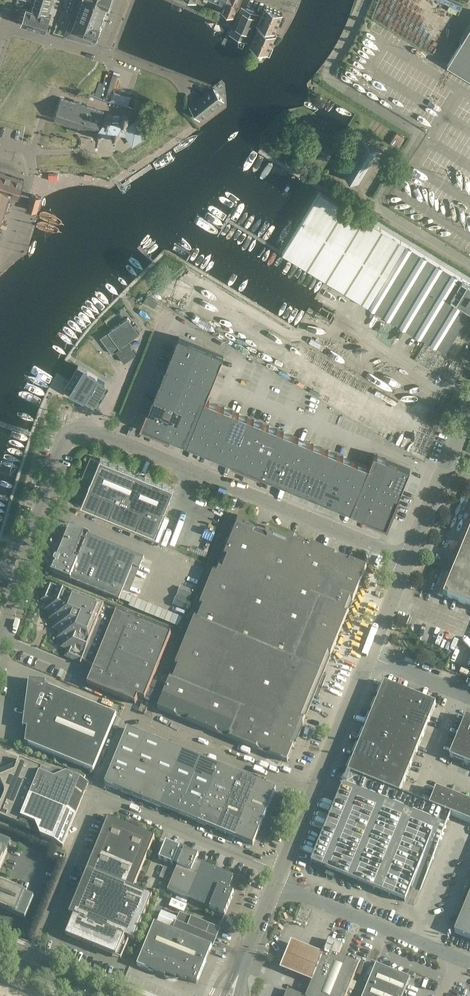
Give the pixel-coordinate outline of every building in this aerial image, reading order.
[(51,0),(34,0),(31,9),(27,8),(22,23),(45,30),(50,15),(46,14),(51,0)] [(63,14),(72,17),(78,0),(68,0),(63,14)] [(106,6),(108,6),(110,0),(84,0),(78,18),(73,16),(66,35),(92,42),(94,37),(96,38),(100,26),(99,26),(106,6)] [(236,10),(237,10),(241,0),(226,0),(224,4),(223,7),(235,12),(236,10)] [(251,43),(268,50),(276,33),(274,33),(282,13),(265,5),(257,22),(259,23),(251,43)] [(231,32),(247,39),(259,13),(242,6),(231,32)] [(447,64),(469,78),(469,27),(447,64)] [(214,89),(192,105),(201,117),(223,100),(214,89)] [(93,135),(103,117),(104,112),(61,98),(55,118),(69,122),(67,127),(93,135)] [(129,122),(130,119),(129,117),(127,115),(125,114),(123,115),(120,116),(113,116),(110,114),(107,113),(105,115),(103,117),(93,135),(95,137),(98,139),(101,138),(103,137),(111,137),(113,139),(116,139),(118,138),(120,136),(121,133),(126,135),(133,144),(147,134),(138,120),(128,126),(127,125),(129,122)] [(362,141),(342,174),(359,184),(379,151),(362,141)] [(9,196),(18,199),(24,180),(0,172),(0,226),(9,196)] [(427,257),(361,217),(319,191),(282,252),(446,352),(469,312),(469,283),(427,257)] [(31,194),(27,208),(36,211),(40,197),(31,194)] [(157,302),(147,296),(144,301),(154,307),(157,302)] [(112,353),(116,350),(124,362),(136,353),(128,341),(139,333),(128,317),(104,334),(107,338),(103,341),(112,353)] [(203,364),(209,349),(179,337),(173,351),(203,364)] [(212,385),(224,355),(209,349),(203,364),(197,379),(212,385)] [(203,364),(173,351),(167,366),(197,379),(203,364)] [(110,385),(78,365),(77,368),(69,380),(65,388),(85,400),(96,407),(110,385)] [(191,393),(197,379),(167,366),(161,381),(191,393)] [(367,382),(379,390),(385,380),(374,372),(367,382)] [(200,414),(205,400),(212,385),(197,379),(191,393),(185,408),(200,414)] [(185,408),(191,393),(161,381),(155,396),(185,408)] [(179,423),(185,408),(155,396),(149,411),(179,423)] [(212,429),(221,406),(205,400),(200,414),(196,422),(212,429)] [(227,435),(236,412),(221,406),(212,429),(227,435)] [(196,422),(200,414),(185,408),(179,423),(172,438),(187,444),(196,422)] [(172,438),(179,423),(149,411),(142,426),(172,438)] [(241,441),(251,418),(236,412),(227,435),(241,441)] [(256,447),(265,424),(251,418),(241,441),(256,447)] [(203,450),(212,429),(196,422),(187,444),(203,450)] [(271,453),(280,430),(265,424),(256,447),(271,453)] [(203,450),(218,457),(227,435),(212,429),(203,450)] [(286,459),(295,437),(280,430),(271,453),(286,459)] [(232,463),(241,441),(227,435),(218,457),(232,463)] [(301,465),(310,443),(295,437),(286,459),(301,465)] [(256,447),(241,441),(232,463),(247,469),(256,447)] [(315,471),(325,449),(310,443),(301,465),(315,471)] [(271,453),(256,447),(247,469),(262,475),(271,453)] [(330,477),(339,455),(325,449),(315,471),(330,477)] [(286,459),(271,453),(262,475),(277,481),(286,459)] [(378,489),(390,460),(374,454),(369,467),(363,483),(378,489)] [(345,483),(354,461),(339,455),(330,477),(345,483)] [(90,457),(82,476),(80,476),(78,480),(80,481),(75,492),(85,496),(81,505),(154,535),(173,488),(145,476),(143,481),(136,478),(138,474),(100,458),(99,460),(90,457)] [(292,487),(301,465),(286,459),(277,481),(292,487)] [(399,497),(410,468),(390,460),(378,489),(399,497)] [(360,489),(363,483),(369,467),(354,461),(345,483),(360,489)] [(315,471),(301,465),(292,487),(306,493),(315,471)] [(330,477),(315,471),(306,493),(321,499),(330,477)] [(345,483),(330,477),(321,499),(336,505),(345,483)] [(360,489),(345,483),(336,505),(351,511),(360,489)] [(366,517),(378,489),(363,483),(360,489),(351,511),(366,517)] [(399,497),(378,489),(366,517),(387,526),(399,497)] [(352,603),(353,601),(367,568),(347,560),(346,561),(338,557),(339,556),(306,543),(305,544),(298,541),(298,540),(265,526),(264,527),(257,524),(257,523),(237,515),(158,709),(287,762),(305,717),(304,717),(329,657),(330,657),(332,651),(338,637),(343,624),(348,613),(349,611),(348,611),(351,603),(352,603)] [(70,528),(57,558),(56,558),(55,558),(55,559),(54,561),(54,562),(54,563),(55,563),(52,572),(51,571),(51,572),(119,600),(133,567),(139,569),(144,557),(69,527),(70,528)] [(444,595),(469,606),(469,532),(444,595)] [(174,556),(171,564),(195,573),(198,566),(174,556)] [(184,569),(181,576),(192,581),(195,573),(184,569)] [(181,576),(178,584),(189,588),(192,581),(181,576)] [(171,635),(104,607),(47,584),(40,601),(47,603),(44,610),(51,613),(48,620),(55,622),(52,629),(59,631),(56,638),(63,641),(60,648),(67,650),(64,657),(81,664),(82,661),(95,667),(88,684),(135,704),(138,697),(145,699),(171,635)] [(178,584),(175,591),(186,596),(189,588),(178,584)] [(175,591),(172,599),(183,603),(186,596),(175,591)] [(154,600),(143,595),(138,608),(149,612),(154,600)] [(172,599),(164,618),(175,623),(183,603),(172,599)] [(162,603),(154,600),(149,612),(157,615),(162,603)] [(169,606),(162,603),(157,615),(164,618),(169,606)] [(23,728),(27,728),(26,732),(25,743),(93,771),(116,715),(45,686),(46,682),(29,679),(23,728)] [(378,698),(404,708),(410,693),(384,683),(378,698)] [(410,693),(404,708),(430,719),(436,704),(410,693)] [(372,713),(398,723),(404,708),(378,698),(372,713)] [(145,714),(148,707),(141,705),(138,712),(145,714)] [(404,708),(398,723),(424,734),(430,719),(404,708)] [(366,728),(392,738),(398,723),(372,713),(366,728)] [(469,742),(469,718),(466,716),(458,737),(469,742)] [(398,723),(392,738),(418,749),(424,734),(398,723)] [(161,807),(184,751),(128,728),(110,770),(111,770),(105,784),(161,807)] [(386,753),(392,738),(366,728),(360,743),(386,753)] [(469,749),(469,742),(458,737),(449,757),(464,763),(469,749)] [(418,749),(392,738),(386,753),(412,764),(418,749)] [(380,768),(386,753),(360,743),(354,758),(380,768)] [(202,759),(184,751),(161,807),(179,815),(202,759)] [(412,764),(386,753),(380,768),(406,779),(412,764)] [(374,783),(380,768),(354,758),(348,773),(374,783)] [(31,796),(43,768),(19,759),(15,770),(0,776),(0,779),(5,790),(5,792),(5,793),(5,794),(5,795),(0,806),(0,817),(19,825),(31,796)] [(221,767),(202,759),(179,815),(198,822),(221,767)] [(240,774),(221,767),(198,822),(217,830),(240,774)] [(48,770),(43,768),(31,796),(75,814),(88,783),(67,774),(54,780),(52,774),(51,773),(50,772),(49,771),(48,770)] [(406,779),(380,768),(374,783),(400,794),(406,779)] [(311,863),(374,889),(411,799),(400,794),(374,783),(348,773),(311,863)] [(235,837),(250,802),(258,782),(240,774),(217,830),(235,837)] [(258,782),(250,802),(235,837),(253,845),(259,831),(276,789),(258,782)] [(444,812),(452,795),(437,789),(429,806),(444,812)] [(444,812),(459,818),(467,801),(452,795),(444,812)] [(41,837),(62,846),(75,814),(31,796),(19,825),(25,827),(26,827),(27,827),(29,827),(30,827),(36,825),(41,837)] [(411,799),(374,889),(405,902),(442,812),(411,799)] [(469,823),(469,802),(467,801),(459,818),(469,823)] [(121,958),(122,954),(129,938),(134,940),(152,896),(133,888),(154,837),(108,818),(69,914),(74,916),(66,936),(121,958)] [(11,843),(0,838),(0,870),(11,843)] [(190,900),(205,864),(196,861),(198,855),(166,842),(159,859),(177,866),(167,891),(190,900)] [(225,914),(234,892),(228,890),(234,876),(205,864),(190,900),(225,914)] [(25,894),(0,884),(1,883),(1,882),(1,881),(1,880),(0,880),(0,879),(0,909),(25,920),(34,898),(25,894)] [(455,932),(469,939),(469,894),(455,932)] [(161,910),(158,917),(156,923),(173,930),(175,924),(178,917),(161,910)] [(214,940),(219,929),(180,913),(178,917),(175,924),(173,930),(212,946),(214,940)] [(156,923),(154,922),(137,965),(165,976),(166,975),(175,979),(177,975),(197,983),(212,946),(173,930),(156,923)] [(300,940),(293,937),(281,966),(288,969),(297,972),(306,976),(313,979),(325,950),(317,948),(309,944),(300,940)] [(314,977),(313,979),(306,995),(346,995),(359,964),(338,956),(342,945),(329,940),(325,950),(314,977)] [(410,979),(376,965),(368,984),(365,982),(359,995),(403,995),(410,979)]
